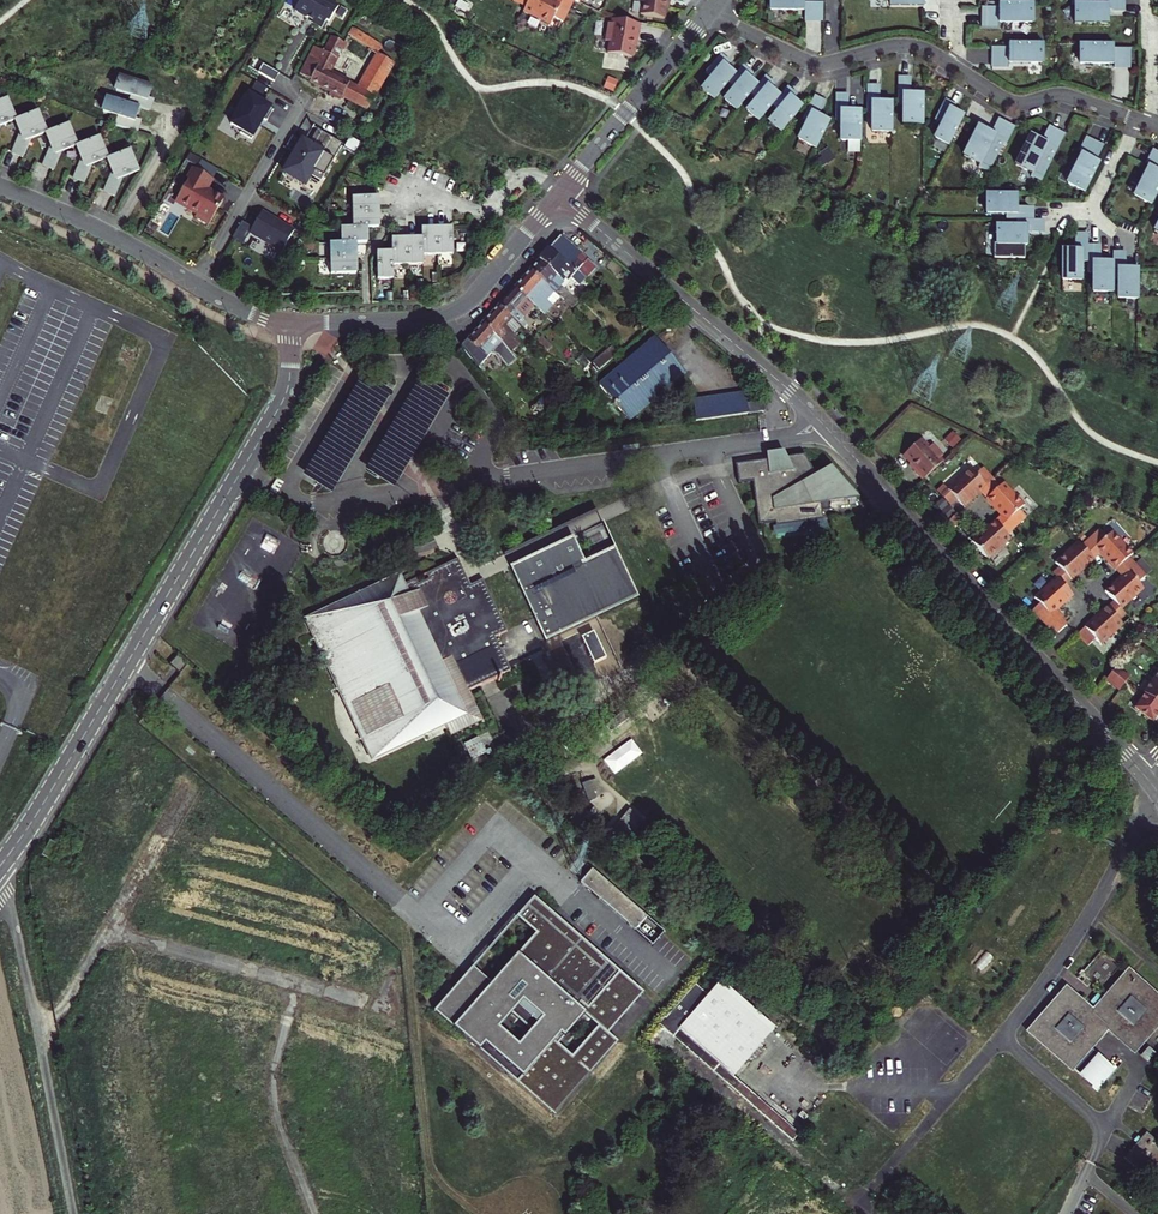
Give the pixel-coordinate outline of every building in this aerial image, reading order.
[(329,0),(300,0),(293,12),(325,29),(339,6),(329,0)] [(553,0),(529,0),(525,6),(523,11),(550,25),(554,18),(562,22),(569,8),(553,0)] [(670,0),(637,0),(637,2),(642,3),(640,15),(664,19),(666,9),(667,3),(670,3),(670,0)] [(770,10),(805,11),(805,21),(822,21),(823,3),(803,3),(803,0),(770,0),(770,10)] [(1070,5),(1074,5),(1074,23),(1106,23),(1106,9),(1112,12),(1122,12),(1122,0),(1070,0),(1070,5)] [(999,4),(999,8),(983,8),(982,25),(997,26),(997,23),(1031,23),(1032,4),(999,4)] [(635,41),(638,23),(609,18),(608,23),(606,23),(602,41),(607,41),(605,53),(629,57),(631,47),(632,41),(635,41)] [(310,81),(340,96),(342,97),(343,96),(366,108),(394,64),(378,54),(358,87),(330,72),(343,47),(345,47),(347,44),(333,37),(325,52),(314,47),(300,74),(311,79),(310,81)] [(1041,44),(1009,44),(1009,48),(992,47),(992,65),(1007,66),(1007,63),(1041,63),(1041,44)] [(1112,45),(1080,45),(1079,63),(1114,64),(1114,66),(1129,67),(1129,49),(1112,49),(1112,45)] [(728,83),(735,74),(726,67),(729,63),(720,55),(705,72),(712,78),(703,90),(714,99),(728,83)] [(750,94),(757,85),(748,78),(751,74),(742,66),(735,74),(728,83),(735,89),(725,101),(736,110),(750,94)] [(120,77),(116,91),(131,95),(128,104),(139,108),(149,111),(152,99),(148,97),(152,86),(120,77)] [(772,105),(780,96),(771,88),(774,85),(764,77),(757,85),(750,94),(757,100),(747,112),(759,121),(772,105)] [(909,79),(898,79),(897,104),(903,104),(903,123),(922,124),(923,94),(909,94),(909,79)] [(891,132),(891,102),(878,102),(878,87),(867,87),(866,113),(872,113),(872,132),(891,132)] [(769,122),(781,132),(802,107),(793,99),(796,96),(786,88),(780,96),(772,105),(779,111),(769,122)] [(273,109),(248,95),(230,127),(254,141),(273,109)] [(860,141),(860,111),(846,111),(847,96),(835,96),(835,121),(841,122),(841,141),(860,141)] [(816,148),(829,122),(817,115),(823,102),(813,97),(802,120),(807,122),(799,140),(816,148)] [(128,104),(108,98),(103,112),(117,116),(115,125),(136,132),(140,120),(135,119),(139,108),(128,104)] [(16,119),(7,99),(0,102),(0,127),(1,126),(16,119)] [(948,145),(963,116),(953,110),(955,106),(944,101),(934,120),(942,125),(935,138),(948,145)] [(23,158),(31,138),(46,132),(38,112),(17,120),(22,135),(20,136),(12,153),(23,158)] [(1006,144),(1015,127),(999,119),(992,133),(978,126),(963,156),(980,164),(978,168),(988,172),(1003,143),(1006,144)] [(43,166),(54,171),(62,152),(77,145),(69,125),(47,133),(53,148),(50,149),(43,166)] [(1089,137),(1102,141),(1106,129),(1092,125),(1089,137)] [(343,144),(312,126),(285,174),(304,186),(311,174),(322,180),(343,144)] [(1041,181),(1065,134),(1049,126),(1044,136),(1044,139),(1043,141),(1031,135),(1016,165),(1032,173),(1031,176),(1041,181)] [(74,179),(84,184),(93,164),(108,158),(99,137),(78,146),(84,160),(81,162),(74,179)] [(1096,161),(1104,146),(1087,137),(1080,151),(1083,153),(1068,184),(1084,192),(1099,163),(1096,161)] [(130,150),(109,159),(114,173),(112,175),(104,192),(115,197),(123,177),(138,171),(130,150)] [(1153,150),(1146,164),(1150,166),(1134,196),(1151,204),(1157,190),(1157,152),(1153,150)] [(213,179),(193,168),(172,203),(209,223),(223,199),(207,190),(213,179)] [(1003,219),(1024,219),(1024,208),(1009,208),(1009,194),(979,194),(979,213),(998,213),(998,219),(1003,219)] [(351,197),(351,213),(377,212),(376,196),(351,197)] [(282,253),(293,231),(261,212),(249,234),(282,253)] [(351,213),(352,228),(366,227),(377,227),(377,212),(351,213)] [(1024,219),(1003,219),(1003,225),(984,225),(983,244),(1013,244),(1013,231),(1028,231),(1028,220),(1024,219)] [(341,228),(341,243),(355,243),(366,243),(366,227),(352,228),(341,228)] [(422,238),(422,255),(437,255),(437,228),(421,229),(422,238)] [(437,228),(437,255),(453,254),(452,228),(437,228)] [(560,236),(538,261),(566,284),(570,279),(575,273),(580,276),(585,281),(597,269),(560,236)] [(1087,246),(1088,236),(1076,236),(1076,251),(1062,251),(1062,280),(1081,280),(1081,262),(1087,262),(1087,246)] [(407,239),(407,265),(422,265),(422,255),(422,238),(407,239)] [(392,252),(392,265),(407,265),(407,239),(391,239),(392,252)] [(330,244),(330,259),(355,258),(355,243),(341,243),(330,244)] [(1112,283),(1112,262),(1099,261),(1099,247),(1087,246),(1087,262),(1087,272),(1093,272),(1093,291),(1112,291),(1112,283)] [(376,253),(377,279),(392,279),(392,265),(392,252),(376,253)] [(1137,302),(1137,272),(1124,272),(1124,257),(1112,257),(1112,262),(1112,283),(1118,283),(1118,301),(1137,302)] [(330,274),(356,273),(355,258),(330,259),(330,274)] [(529,270),(554,293),(561,299),(572,310),(578,303),(565,289),(568,286),(566,284),(538,261),(529,270)] [(529,270),(514,287),(535,307),(543,315),(545,316),(561,299),(554,293),(529,270)] [(579,287),(585,281),(580,276),(575,273),(570,279),(579,287)] [(535,307),(514,287),(498,305),(519,325),(535,307)] [(508,351),(509,353),(520,344),(512,336),(521,327),(519,325),(498,305),(482,323),(496,336),(508,351)] [(496,336),(482,323),(466,340),(478,352),(470,359),(478,370),(495,352),(508,370),(517,363),(509,353),(508,351),(496,336)] [(686,373),(654,336),(597,386),(629,421),(686,373)] [(746,393),(713,398),(703,399),(692,401),(695,423),(749,415),(748,404),(746,393)] [(766,413),(764,402),(748,404),(749,415),(766,413)] [(922,481),(943,461),(940,457),(943,455),(932,444),(929,448),(921,439),(903,456),(915,470),(913,471),(922,481)] [(763,462),(732,466),(734,486),(752,483),(756,513),(753,514),(754,527),(771,524),(772,528),(819,522),(817,505),(855,500),(829,470),(813,478),(803,456),(783,458),(778,453),(762,455),(763,462)] [(980,492),(993,480),(982,469),(975,475),(970,469),(948,490),(955,498),(964,507),(980,492)] [(999,487),(993,480),(980,492),(986,499),(999,487)] [(1024,505),(1003,483),(999,487),(986,499),(1001,515),(1013,529),(1025,518),(1018,511),(1024,505)] [(948,504),(955,498),(948,490),(943,485),(936,491),(948,504)] [(963,520),(957,513),(949,521),(955,527),(963,520)] [(1013,529),(1001,515),(994,521),(1006,535),(1013,529)] [(1006,535),(994,521),(972,542),(988,559),(1010,539),(1006,535)] [(1088,541),(1100,554),(1115,570),(1128,558),(1132,554),(1112,532),(1106,537),(1100,530),(1088,541)] [(574,538),(511,566),(546,639),(639,598),(616,549),(594,559),(586,562),(574,538)] [(1100,554),(1088,541),(1081,547),(1093,560),(1100,554)] [(1059,567),(1071,580),(1093,560),(1081,547),(1077,542),(1055,563),(1059,567)] [(412,569),(315,614),(382,757),(458,721),(463,733),(496,717),(481,686),(522,667),(506,631),(518,626),(494,575),(481,581),(477,573),(470,558),(418,582),(412,569)] [(1128,558),(1115,570),(1121,577),(1134,565),(1128,558)] [(1134,565),(1121,577),(1105,591),(1113,601),(1121,609),(1143,588),(1138,583),(1145,576),(1134,565)] [(1071,580),(1059,567),(1052,573),(1056,578),(1064,586),(1071,580)] [(1043,622),(1056,610),(1073,595),(1064,586),(1056,578),(1034,598),(1039,604),(1032,611),(1043,622)] [(1113,601),(1107,607),(1119,620),(1125,614),(1121,609),(1113,601)] [(1107,607),(1077,634),(1088,645),(1095,639),(1100,645),(1123,624),(1119,620),(1107,607)] [(1056,610),(1043,622),(1049,629),(1052,626),(1060,619),(1062,617),(1056,610)] [(1052,626),(1058,633),(1066,626),(1060,619),(1052,626)] [(178,654),(169,665),(179,674),(188,663),(178,654)] [(1148,679),(1157,687),(1157,665),(1148,679)] [(1116,666),(1105,680),(1112,686),(1122,672),(1116,666)] [(1122,672),(1112,686),(1119,691),(1129,677),(1122,672)] [(1139,690),(1141,691),(1157,704),(1157,687),(1148,679),(1139,690)] [(1130,704),(1149,719),(1157,707),(1157,704),(1141,691),(1130,704)] [(470,760),(495,751),(489,733),(463,742),(470,760)] [(651,763),(631,738),(603,759),(613,775),(617,772),(626,782),(651,763)] [(595,778),(582,783),(588,800),(602,794),(595,778)] [(622,848),(642,819),(625,808),(606,837),(622,848)] [(1126,817),(1118,820),(1121,828),(1129,825),(1126,817)] [(50,841),(42,856),(50,860),(58,846),(50,841)] [(664,932),(592,869),(580,883),(653,946),(664,932)] [(651,998),(533,898),(435,1012),(551,1114),(651,998)] [(775,1030),(705,971),(655,1032),(791,1144),(798,1134),(735,1079),(775,1030)] [(1029,1033),(1072,1070),(1096,1092),(1112,1073),(1088,1052),(1107,1030),(1133,1052),(1157,1023),(1157,999),(1128,972),(1092,1013),(1066,990),(1029,1033)] [(1142,1139),(1136,1146),(1125,1158),(1137,1169),(1147,1158),(1157,1167),(1157,1144),(1146,1134),(1142,1139)]
